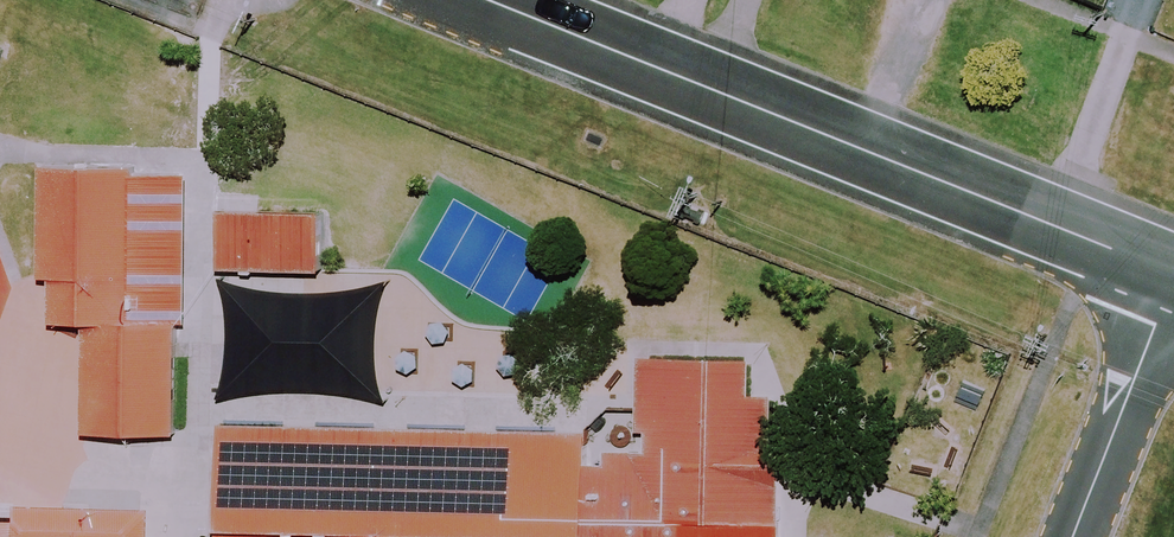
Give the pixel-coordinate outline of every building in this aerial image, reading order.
[(0,162),(0,311),(94,314),(98,164),(0,162)] [(293,213),(171,211),(170,263),(291,266),(293,213)] [(362,286),(192,283),(190,400),(360,403),(362,286)] [(35,314),(32,447),(129,449),(132,316),(35,314)] [(178,415),(175,536),(735,536),(737,426),(178,415)] [(0,526),(0,536),(90,536),(90,528),(0,526)]
